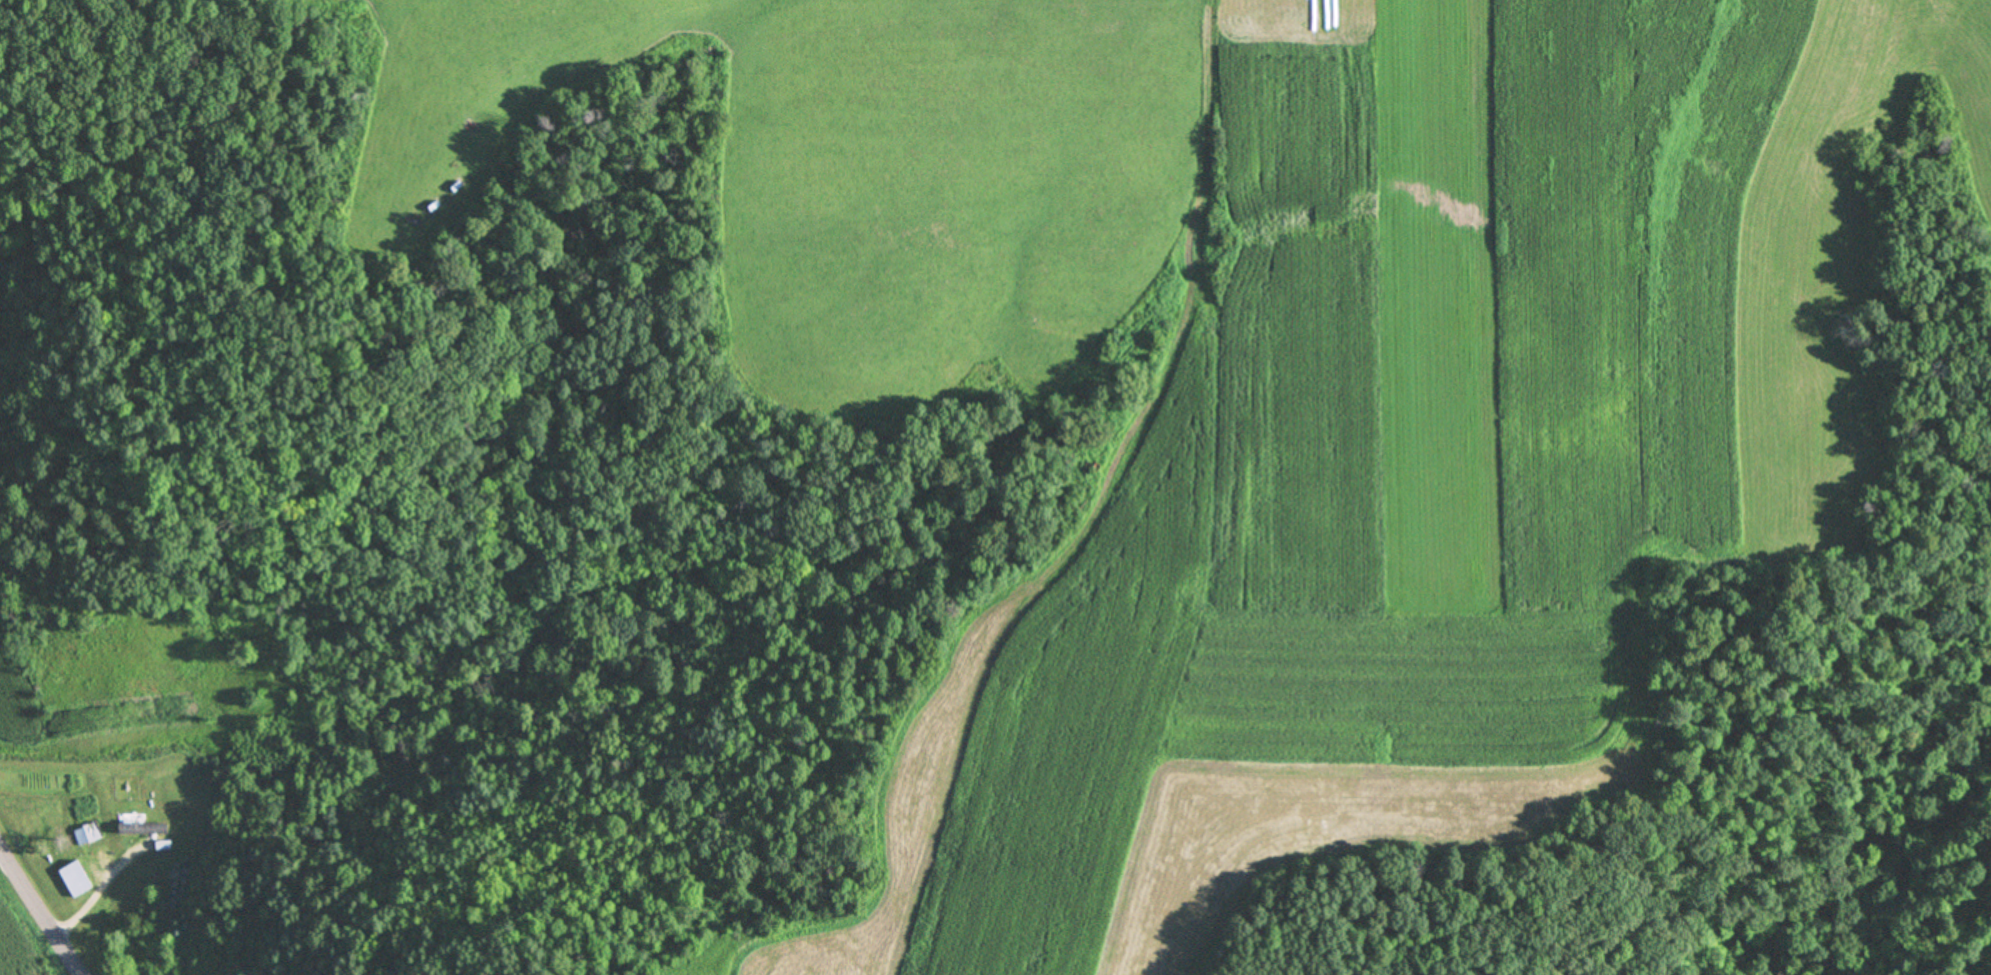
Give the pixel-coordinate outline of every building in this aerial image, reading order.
[(71,828),(77,845),(99,838),(93,821),(71,828)] [(163,823),(111,823),(111,834),(163,834),(163,823)] [(53,870),(69,898),(87,887),(71,860),(53,870)]
